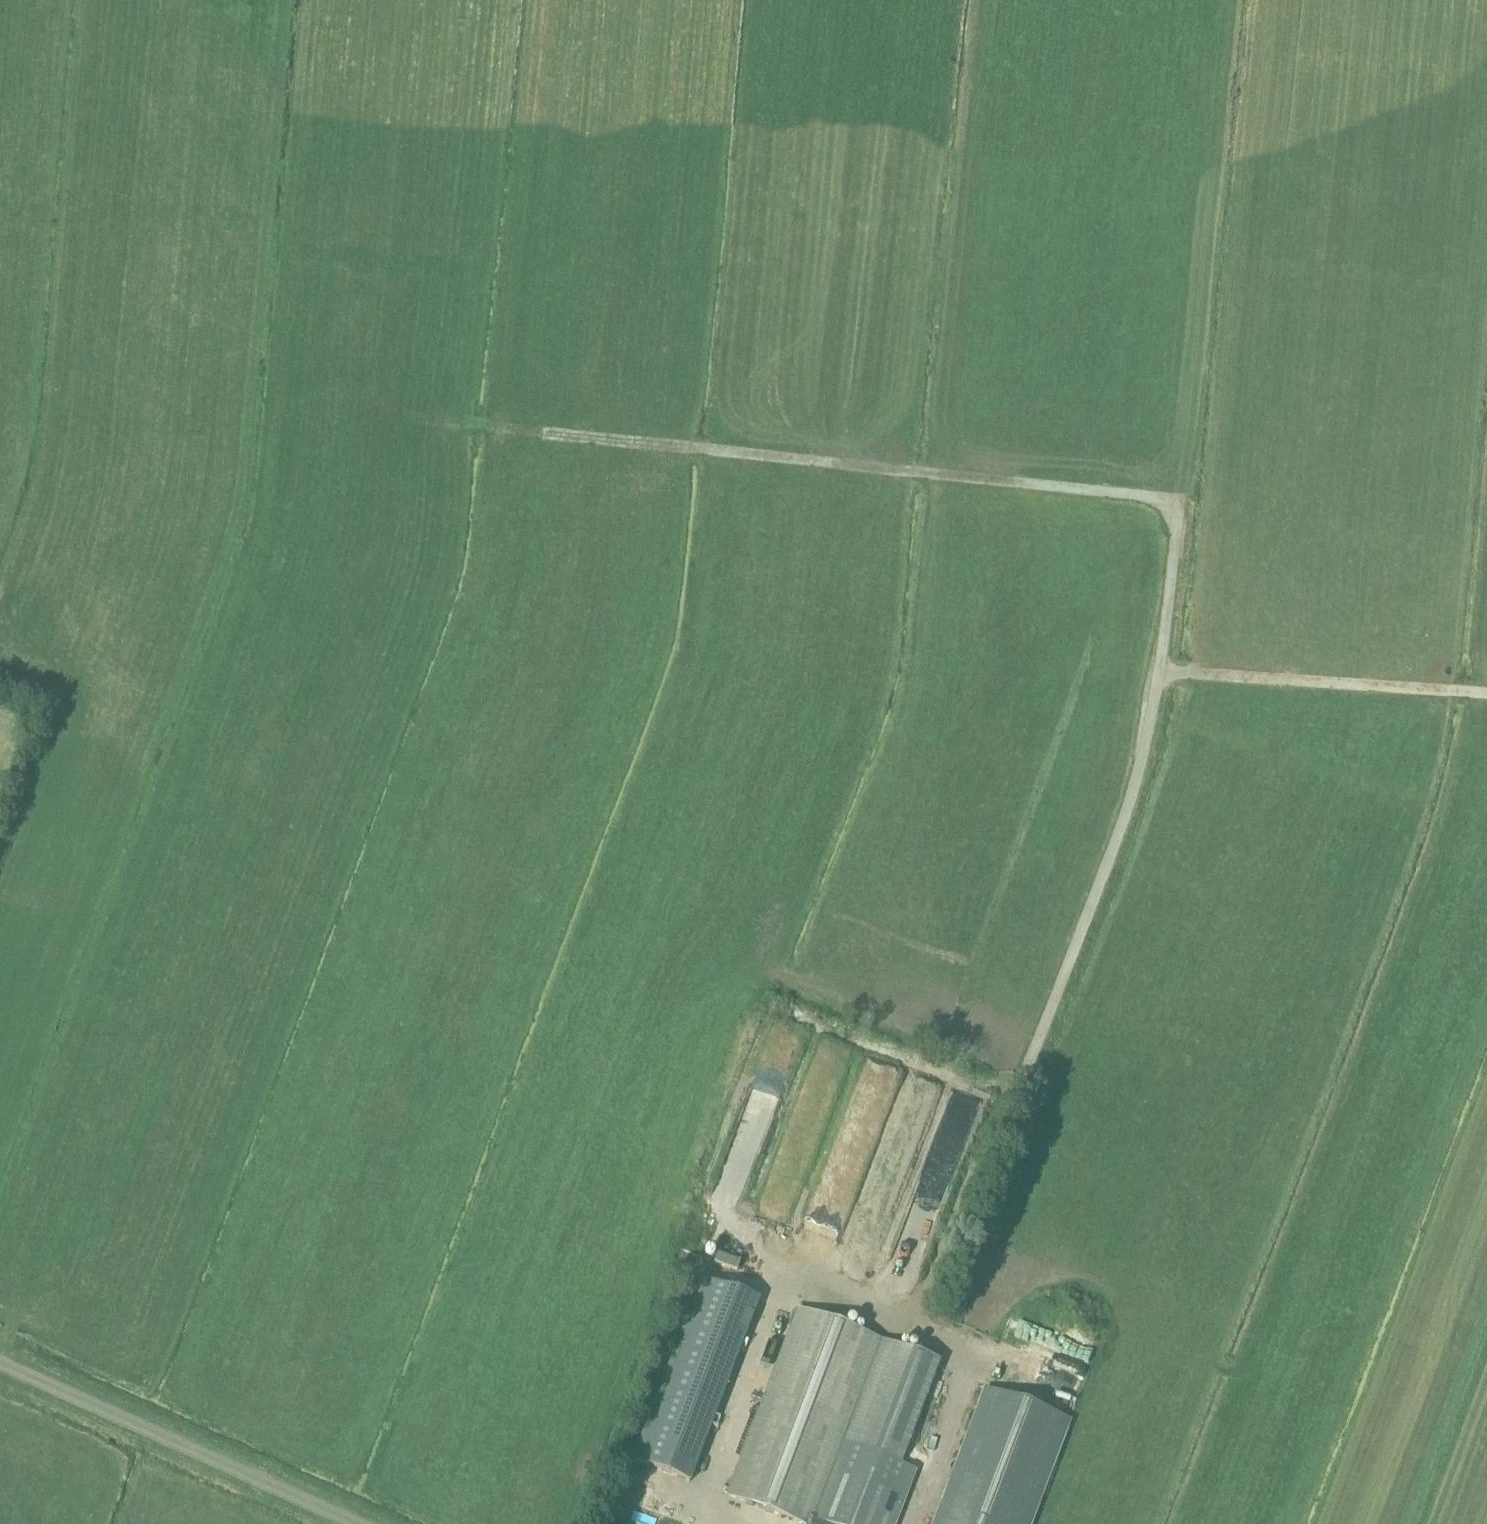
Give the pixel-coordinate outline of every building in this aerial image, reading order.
[(702,1279),(690,1311),(633,1462),(689,1483),(758,1300),(702,1279)] [(726,1497),(797,1523),(814,1523),(815,1521),(823,1523),(894,1523),(914,1471),(898,1465),(936,1363),(797,1310),(726,1497)] [(1066,1421),(987,1391),(937,1523),(1027,1523),(1066,1421)]
